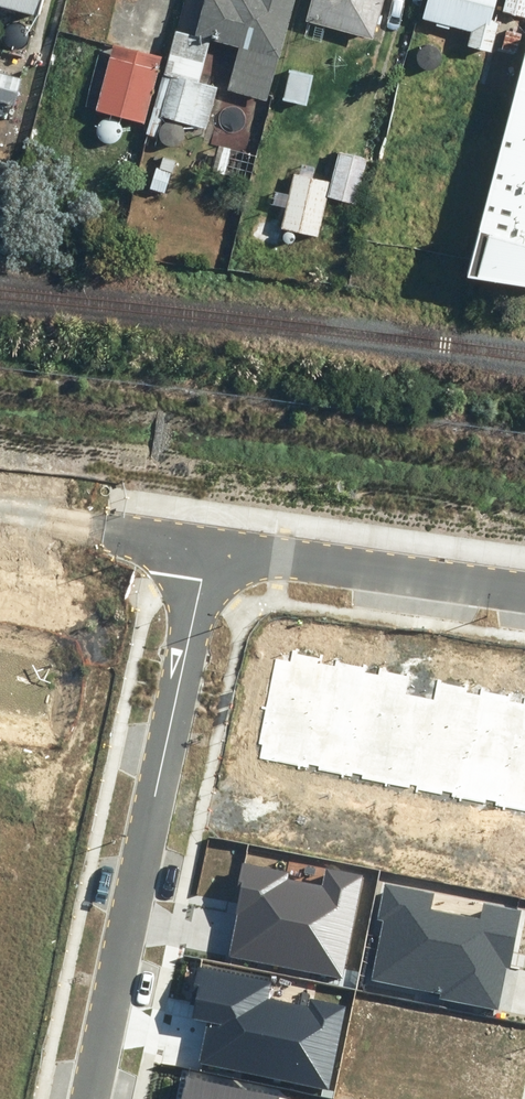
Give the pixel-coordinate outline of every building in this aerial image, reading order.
[(32,17),(37,0),(0,0),(0,9),(32,17)] [(222,91),(262,102),(290,0),(200,0),(190,36),(206,41),(234,48),(222,91)] [(301,21),(368,40),(379,0),(306,0),(301,21)] [(417,20),(466,33),(463,47),(487,54),(496,22),(487,20),(492,0),(422,0),(417,20)] [(498,13),(522,20),(524,11),(524,0),(501,0),(498,13)] [(504,30),(498,51),(513,54),(519,34),(504,30)] [(147,101),(161,105),(157,118),(202,130),(213,88),(195,83),(206,41),(190,36),(170,31),(159,73),(155,72),(147,101)] [(106,57),(91,110),(140,124),(155,71),(106,57)] [(471,259),(465,277),(524,286),(524,61),(471,259)] [(11,111),(20,78),(0,72),(0,108),(11,111)] [(253,156),(213,145),(206,172),(246,183),(253,156)] [(255,213),(248,239),(269,245),(274,228),(313,239),(324,197),(351,205),(364,160),(336,152),(327,184),(291,174),(285,193),(271,189),(266,207),(255,213)] [(152,168),(145,189),(161,195),(174,161),(161,156),(156,169),(152,168)] [(342,978),(363,875),(326,868),(322,885),(290,878),(291,871),(241,861),(236,889),(241,890),(236,915),(238,915),(230,955),(342,978)] [(383,921),(371,979),(441,993),(440,998),(498,1009),(506,967),(510,968),(522,910),(483,902),(480,918),(432,908),(435,893),(384,883),(377,920),(383,921)] [(329,1090),(346,1006),(311,999),(309,1007),(268,999),(272,981),(198,966),(191,1004),(195,1005),(192,1020),(205,1023),(197,1064),(329,1090)] [(186,1076),(181,1098),(278,1098),(279,1096),(186,1076)]
